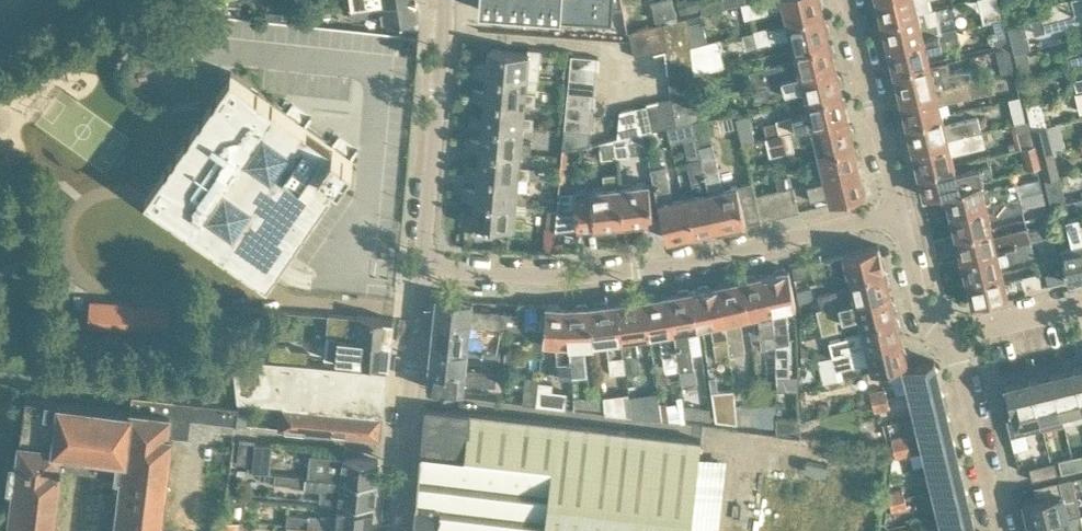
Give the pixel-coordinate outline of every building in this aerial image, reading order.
[(351,4),(353,16),(384,11),(385,20),(420,15),(418,0),(382,0),(351,4)] [(479,9),(580,16),(581,0),(480,0),(479,7),(479,9)] [(580,16),(598,18),(600,0),(581,0),(580,16)] [(598,18),(612,19),(613,6),(623,6),(622,0),(600,0),(598,18)] [(687,10),(700,6),(698,0),(685,0),(687,10)] [(700,2),(702,12),(725,6),(723,0),(708,0),(700,2)] [(742,1),(746,17),(782,9),(785,21),(823,12),(822,8),(821,5),(823,3),(822,0),(748,0),(746,0),(742,1)] [(879,5),(877,8),(879,16),(882,17),(882,19),(931,7),(929,0),(877,0),(879,5)] [(992,19),(1002,17),(998,0),(979,0),(984,21),(992,19)] [(1040,18),(1081,8),(1081,0),(1058,0),(1054,1),(1037,5),(1040,18)] [(883,22),(881,24),(883,33),(886,34),(888,44),(941,31),(956,28),(950,2),(931,7),(918,10),(882,19),(883,22)] [(673,4),(654,8),(656,17),(665,15),(676,12),(673,4)] [(282,12),(282,19),(298,21),(299,9),(299,7),(283,7),(282,12)] [(1030,21),(1033,33),(1081,22),(1081,8),(1040,18),(1030,21)] [(785,21),(753,29),(756,44),(789,36),(791,45),(792,49),(829,41),(828,33),(829,31),(827,23),(825,21),(823,12),(785,21)] [(420,15),(390,20),(391,26),(398,27),(419,29),(420,15)] [(689,16),(662,23),(666,48),(667,59),(693,56),(692,43),(689,16)] [(1002,17),(992,19),(998,44),(1002,43),(1007,38),(1002,17)] [(704,18),(690,22),(692,43),(709,39),(704,18)] [(662,23),(646,27),(653,51),(666,48),(662,23)] [(612,27),(611,38),(624,39),(625,28),(612,27)] [(646,27),(629,31),(635,56),(653,51),(646,27)] [(956,28),(941,31),(888,44),(891,54),(889,57),(891,65),(893,67),(894,69),(930,60),(927,49),(960,41),(956,28)] [(709,39),(692,43),(693,56),(695,69),(695,70),(725,63),(719,37),(709,39)] [(794,60),(749,71),(752,84),(835,65),(833,53),(834,51),(832,43),(830,42),(829,41),(792,49),(794,60)] [(476,61),(475,72),(487,73),(527,77),(537,78),(538,66),(540,47),(529,46),(529,51),(489,48),(488,62),(476,61)] [(1081,62),(1081,48),(1066,52),(1069,65),(1081,62)] [(1014,52),(1020,77),(1032,74),(1026,49),(1014,52)] [(571,54),(570,65),(597,68),(598,56),(571,54)] [(693,56),(667,59),(668,72),(695,69),(693,56)] [(1014,70),(1012,59),(1000,62),(1003,73),(1014,70)] [(898,88),(901,97),(979,79),(975,65),(950,71),(947,60),(931,64),(930,60),(894,69),(896,76),(894,78),(896,86),(898,88)] [(570,65),(569,78),(596,81),(597,68),(570,65)] [(835,65),(752,84),(756,98),(797,89),(800,98),(804,97),(805,102),(842,93),(842,92),(841,87),(840,85),(842,83),(840,75),(837,73),(837,71),(835,65)] [(695,69),(668,72),(670,85),(696,82),(695,70),(695,69)] [(229,72),(144,194),(268,278),(353,156),(332,142),(306,124),(286,110),(229,72)] [(474,86),(473,97),(485,98),(524,102),(535,103),(536,91),(525,90),(527,77),(487,73),(486,87),(474,86)] [(1067,83),(1069,93),(1076,91),(1081,90),(1081,76),(1075,78),(1075,81),(1067,83)] [(979,79),(901,97),(903,108),(902,110),(904,119),(906,120),(907,122),(943,113),(940,103),(990,91),(986,77),(979,79)] [(569,78),(568,90),(595,93),(596,81),(569,78)] [(1036,80),(1022,84),(1025,97),(1039,94),(1036,80)] [(696,82),(670,85),(671,98),(672,100),(698,97),(696,82)] [(568,90),(567,103),(594,106),(595,93),(568,90)] [(808,111),(776,119),(779,133),(848,116),(845,105),(847,103),(845,95),(842,94),(842,93),(805,102),(808,111)] [(1015,122),(1026,120),(1020,95),(1009,97),(1015,122)] [(698,97),(672,100),(677,123),(691,120),(700,119),(698,97)] [(472,110),(471,122),(483,123),(522,127),(533,127),(533,123),(534,116),(523,115),(524,102),(485,98),(484,112),(472,110)] [(671,98),(646,104),(652,128),(668,125),(677,123),(672,100),(671,98)] [(1030,119),(1032,128),(1047,124),(1042,100),(1027,103),(1030,119)] [(567,103),(566,115),(593,119),(594,106),(567,103)] [(646,104),(633,107),(639,131),(644,130),(652,128),(646,104)] [(620,110),(618,136),(639,131),(633,107),(620,110)] [(748,113),(735,116),(741,142),(754,138),(748,113)] [(913,147),(981,131),(978,118),(946,126),(943,113),(907,122),(907,125),(906,127),(908,135),(910,137),(913,147)] [(566,115),(565,127),(592,131),(593,119),(566,115)] [(779,133),(765,136),(769,155),(794,149),(793,145),(814,140),(817,154),(854,145),(853,137),(854,134),(852,126),(850,125),(848,116),(779,133)] [(705,117),(691,120),(695,134),(699,157),(715,227),(717,226),(718,228),(742,223),(734,185),(721,188),(713,153),(705,117)] [(1026,120),(1015,122),(1021,148),(1022,148),(1036,144),(1032,128),(1030,119),(1026,120)] [(677,123),(668,125),(672,140),(681,137),(695,134),(691,120),(677,123)] [(469,135),(468,147),(481,148),(518,151),(531,152),(532,141),(521,140),(522,127),(483,123),(482,136),(469,135)] [(1036,144),(1039,154),(1055,150),(1049,124),(1047,124),(1032,128),(1036,144)] [(563,141),(563,149),(568,148),(590,143),(592,131),(565,127),(563,141)] [(618,136),(613,137),(616,156),(648,152),(644,130),(639,131),(618,136)] [(919,173),(955,165),(953,153),(984,145),(981,131),(913,147),(915,158),(914,160),(916,168),(918,170),(919,173)] [(613,137),(600,141),(602,157),(616,156),(613,137)] [(1036,144),(1022,148),(1027,168),(1041,164),(1039,154),(1036,144)] [(789,175),(775,178),(778,188),(860,168),(858,160),(857,157),(859,154),(857,147),(855,145),(854,145),(817,154),(820,164),(788,171),(789,175)] [(467,160),(466,172),(529,177),(538,178),(539,173),(536,172),(536,166),(530,166),(517,165),(518,151),(481,148),(479,161),(467,160)] [(563,149),(559,181),(565,182),(568,148),(563,149)] [(1055,150),(1039,154),(1041,164),(1045,179),(1061,175),(1055,150)] [(693,194),(684,196),(688,213),(685,214),(689,232),(696,231),(698,232),(706,230),(707,228),(715,227),(699,157),(686,159),(686,160),(693,194)] [(981,180),(993,177),(990,164),(957,172),(955,165),(919,173),(918,176),(919,184),(922,185),(924,195),(946,190),(981,180)] [(664,165),(652,167),(662,218),(667,237),(677,235),(679,237),(687,235),(688,233),(689,232),(685,214),(688,213),(684,196),(672,199),(664,165)] [(778,188),(755,194),(761,219),(799,209),(796,199),(828,191),(831,202),(866,193),(865,190),(867,188),(865,180),(862,178),(860,168),(778,188)] [(557,212),(555,229),(563,228),(588,225),(594,225),(594,226),(624,222),(620,185),(618,171),(603,173),(604,179),(605,186),(584,189),(559,192),(558,205),(557,212)] [(465,185),(464,197),(476,198),(514,201),(526,202),(527,191),(515,190),(516,176),(478,173),(477,186),(465,185)] [(1061,175),(1045,179),(1051,205),(1060,203),(1067,201),(1061,175)] [(946,191),(944,193),(946,201),(949,203),(951,214),(1043,191),(1040,177),(1018,183),(1018,181),(984,190),(981,180),(946,190),(946,191)] [(649,181),(620,185),(624,222),(654,219),(649,181)] [(751,181),(734,185),(742,223),(761,219),(755,194),(751,181)] [(957,236),(992,227),(990,218),(1024,210),(1024,208),(1046,203),(1043,191),(951,214),(953,221),(952,223),(954,231),(956,232),(957,236)] [(463,210),(462,221),(474,222),(474,232),(476,235),(493,236),(496,234),(496,224),(524,227),(525,216),(525,215),(513,214),(514,201),(476,198),(475,211),(463,210)] [(1060,203),(1070,244),(1060,246),(1068,279),(1081,276),(1081,228),(1081,224),(1078,211),(1075,199),(1067,201),(1060,203)] [(545,228),(544,241),(554,242),(555,229),(557,212),(550,211),(548,229),(546,228),(545,228)] [(1031,241),(1053,236),(1051,224),(1029,230),(1028,227),(994,235),(992,227),(957,236),(955,238),(957,246),(960,247),(962,258),(1031,241)] [(554,242),(553,248),(564,247),(563,228),(555,229),(554,242)] [(1031,241),(962,258),(964,266),(962,268),(964,276),(967,278),(967,280),(1003,271),(1001,263),(1035,255),(1031,241)] [(878,244),(810,261),(793,265),(796,278),(814,273),(814,275),(845,267),(847,277),(884,268),(884,265),(885,263),(883,255),(881,253),(878,244)] [(775,271),(763,274),(770,311),(773,345),(774,375),(787,375),(786,360),(790,360),(789,342),(787,342),(784,307),(797,304),(789,268),(786,268),(784,267),(776,268),(775,271)] [(818,293),(821,307),(890,290),(887,281),(889,278),(887,271),(885,269),(884,268),(847,277),(849,285),(818,293)] [(970,293),(973,302),(1042,285),(1038,271),(1005,280),(1003,271),(967,280),(968,281),(966,283),(968,291),(970,293)] [(1044,275),(1046,284),(1064,280),(1062,271),(1044,275)] [(744,278),(741,279),(746,316),(756,314),(759,348),(773,345),(770,311),(763,274),(755,275),(753,274),(745,276),(744,278)] [(738,318),(746,316),(741,279),(740,279),(738,277),(730,279),(728,282),(716,284),(722,320),(727,356),(743,353),(738,318)] [(722,320),(716,284),(709,286),(707,284),(699,286),(697,288),(692,290),(698,327),(710,325),(715,359),(727,356),(722,320)] [(808,286),(798,289),(801,300),(811,298),(808,286)] [(678,292),(666,294),(675,364),(676,370),(690,368),(688,355),(683,329),(698,327),(692,290),(690,290),(687,288),(679,289),(678,292)] [(821,307),(817,308),(822,331),(839,327),(837,319),(856,314),(858,323),(895,314),(895,312),(896,310),(894,302),(892,300),(890,290),(821,307)] [(662,367),(675,364),(666,294),(658,295),(656,294),(648,295),(646,297),(642,298),(647,335),(657,333),(662,367)] [(470,324),(504,327),(505,311),(472,308),(472,299),(437,296),(434,320),(470,324)] [(626,300),(615,302),(624,372),(640,370),(636,337),(647,335),(642,298),(638,299),(636,297),(628,298),(626,300)] [(519,313),(505,311),(504,327),(533,329),(543,330),(546,304),(546,302),(519,301),(519,302),(520,302),(519,313)] [(595,304),(593,304),(597,342),(606,341),(610,374),(613,374),(624,372),(615,302),(607,303),(605,301),(597,302),(595,304)] [(543,330),(542,341),(555,343),(558,377),(572,376),(565,306),(560,306),(558,303),(550,302),(547,305),(546,304),(543,330)] [(578,303),(576,305),(565,306),(572,376),(587,375),(585,343),(594,342),(597,342),(593,304),(588,305),(586,303),(578,303)] [(89,312),(88,328),(128,331),(167,333),(168,318),(156,317),(143,316),(130,315),(89,312)] [(328,313),(326,337),(354,340),(355,338),(391,341),(393,318),(357,314),(357,316),(328,313)] [(827,341),(831,355),(901,338),(899,328),(900,325),(898,318),(896,316),(895,314),(858,323),(860,333),(827,341)] [(434,320),(432,342),(499,349),(500,337),(484,335),(485,325),(470,324),(434,320)] [(541,353),(542,341),(543,330),(533,329),(531,352),(541,353)] [(388,369),(391,341),(355,338),(354,340),(326,337),(324,363),(388,369)] [(868,361),(870,371),(907,362),(906,359),(908,357),(906,349),(903,347),(901,338),(831,355),(834,369),(868,361)] [(269,357),(306,361),(307,347),(290,346),(286,342),(277,342),(272,344),(270,344),(269,357)] [(430,362),(430,365),(466,368),(467,359),(497,362),(499,349),(432,342),(431,351),(430,362)] [(801,348),(802,362),(812,360),(810,346),(801,348)] [(506,350),(504,361),(525,363),(526,352),(506,350)] [(284,402),(384,410),(388,369),(324,363),(306,361),(269,357),(232,355),(238,398),(238,400),(249,401),(284,403),(284,402)] [(908,366),(904,367),(910,393),(941,386),(934,359),(908,366)] [(497,371),(466,368),(430,365),(428,387),(434,388),(463,390),(464,382),(496,385),(497,371)] [(1074,367),(1081,400),(1081,365),(1074,367)] [(1052,372),(1064,422),(1064,423),(1081,419),(1081,400),(1074,367),(1052,372)] [(1030,377),(1042,427),(1064,422),(1052,372),(1030,377)] [(535,404),(538,381),(539,375),(525,374),(522,403),(535,404)] [(1042,427),(1030,377),(1005,383),(1011,407),(1013,407),(1015,412),(1006,415),(1011,435),(1042,427)] [(535,404),(564,408),(566,391),(551,390),(552,382),(538,381),(535,404)] [(941,386),(910,393),(916,419),(947,411),(941,386)] [(734,422),(732,405),(730,388),(710,390),(714,420),(734,422)] [(20,442),(60,447),(73,448),(71,469),(119,475),(119,474),(123,474),(116,530),(160,530),(172,435),(173,434),(173,432),(167,431),(170,413),(181,414),(183,399),(173,398),(171,397),(132,393),(131,398),(55,389),(55,391),(44,390),(43,404),(54,406),(51,434),(22,431),(20,442)] [(885,389),(870,392),(872,403),(887,399),(885,389)] [(658,390),(627,395),(630,416),(662,420),(659,401),(658,390)] [(627,392),(603,395),(604,413),(630,416),(627,395),(627,392)] [(601,408),(599,396),(573,396),(573,404),(601,408)] [(887,399),(872,403),(874,413),(889,409),(887,399)] [(236,420),(236,423),(247,424),(249,401),(240,400),(238,400),(238,405),(236,420)] [(381,438),(384,410),(284,402),(284,403),(281,428),(381,438)] [(220,403),(218,418),(236,420),(238,405),(220,403)] [(711,419),(709,408),(683,404),(684,416),(711,419)] [(755,425),(754,404),(732,405),(734,422),(755,425)] [(771,427),(771,416),(771,412),(774,411),(774,404),(754,404),(755,425),(771,427)] [(425,406),(413,530),(690,530),(701,439),(425,406)] [(916,419),(922,442),(953,435),(947,411),(916,419)] [(798,419),(774,416),(775,427),(775,433),(799,436),(799,435),(798,419)] [(922,442),(928,467),(959,460),(953,435),(922,442)] [(891,439),(893,449),(908,446),(906,436),(892,439),(891,439)] [(241,440),(239,462),(253,464),(256,442),(241,440)] [(60,447),(20,442),(18,462),(11,461),(8,483),(15,484),(9,530),(54,530),(62,465),(61,465),(62,460),(58,460),(60,447)] [(893,449),(895,457),(895,459),(911,456),(908,446),(893,449)] [(379,459),(342,456),(310,453),(308,476),(377,481),(379,459)] [(1081,468),(1081,454),(1073,456),(1076,469),(1081,468)] [(1076,469),(1073,456),(1059,459),(1062,472),(1076,469)] [(928,467),(934,491),(935,491),(963,484),(965,484),(959,460),(928,467)] [(1054,460),(1029,466),(1029,467),(1032,479),(1057,473),(1054,460)] [(230,469),(228,491),(235,492),(238,492),(239,483),(236,483),(237,475),(244,476),(245,471),(230,469)] [(377,481),(308,476),(265,472),(264,479),(274,482),(289,483),(289,486),(320,488),(319,499),(338,501),(374,504),(377,481)] [(1024,502),(1030,525),(1081,513),(1072,476),(1033,486),(1037,498),(1024,502)] [(965,484),(934,491),(939,515),(966,509),(971,508),(965,484)] [(887,491),(889,502),(904,498),(902,488),(887,491)] [(231,496),(229,516),(245,517),(247,498),(234,497),(231,496)] [(889,502),(891,512),(907,509),(904,498),(889,502)] [(303,525),(365,530),(372,530),(374,509),(337,505),(336,517),(288,512),(287,523),(303,525)] [(939,515),(940,519),(943,530),(976,530),(971,511),(971,508),(966,509),(939,515)] [(1030,525),(1031,530),(1081,530),(1081,518),(1081,513),(1030,525)] [(223,530),(245,530),(246,518),(245,517),(229,516),(225,515),(223,530)]
